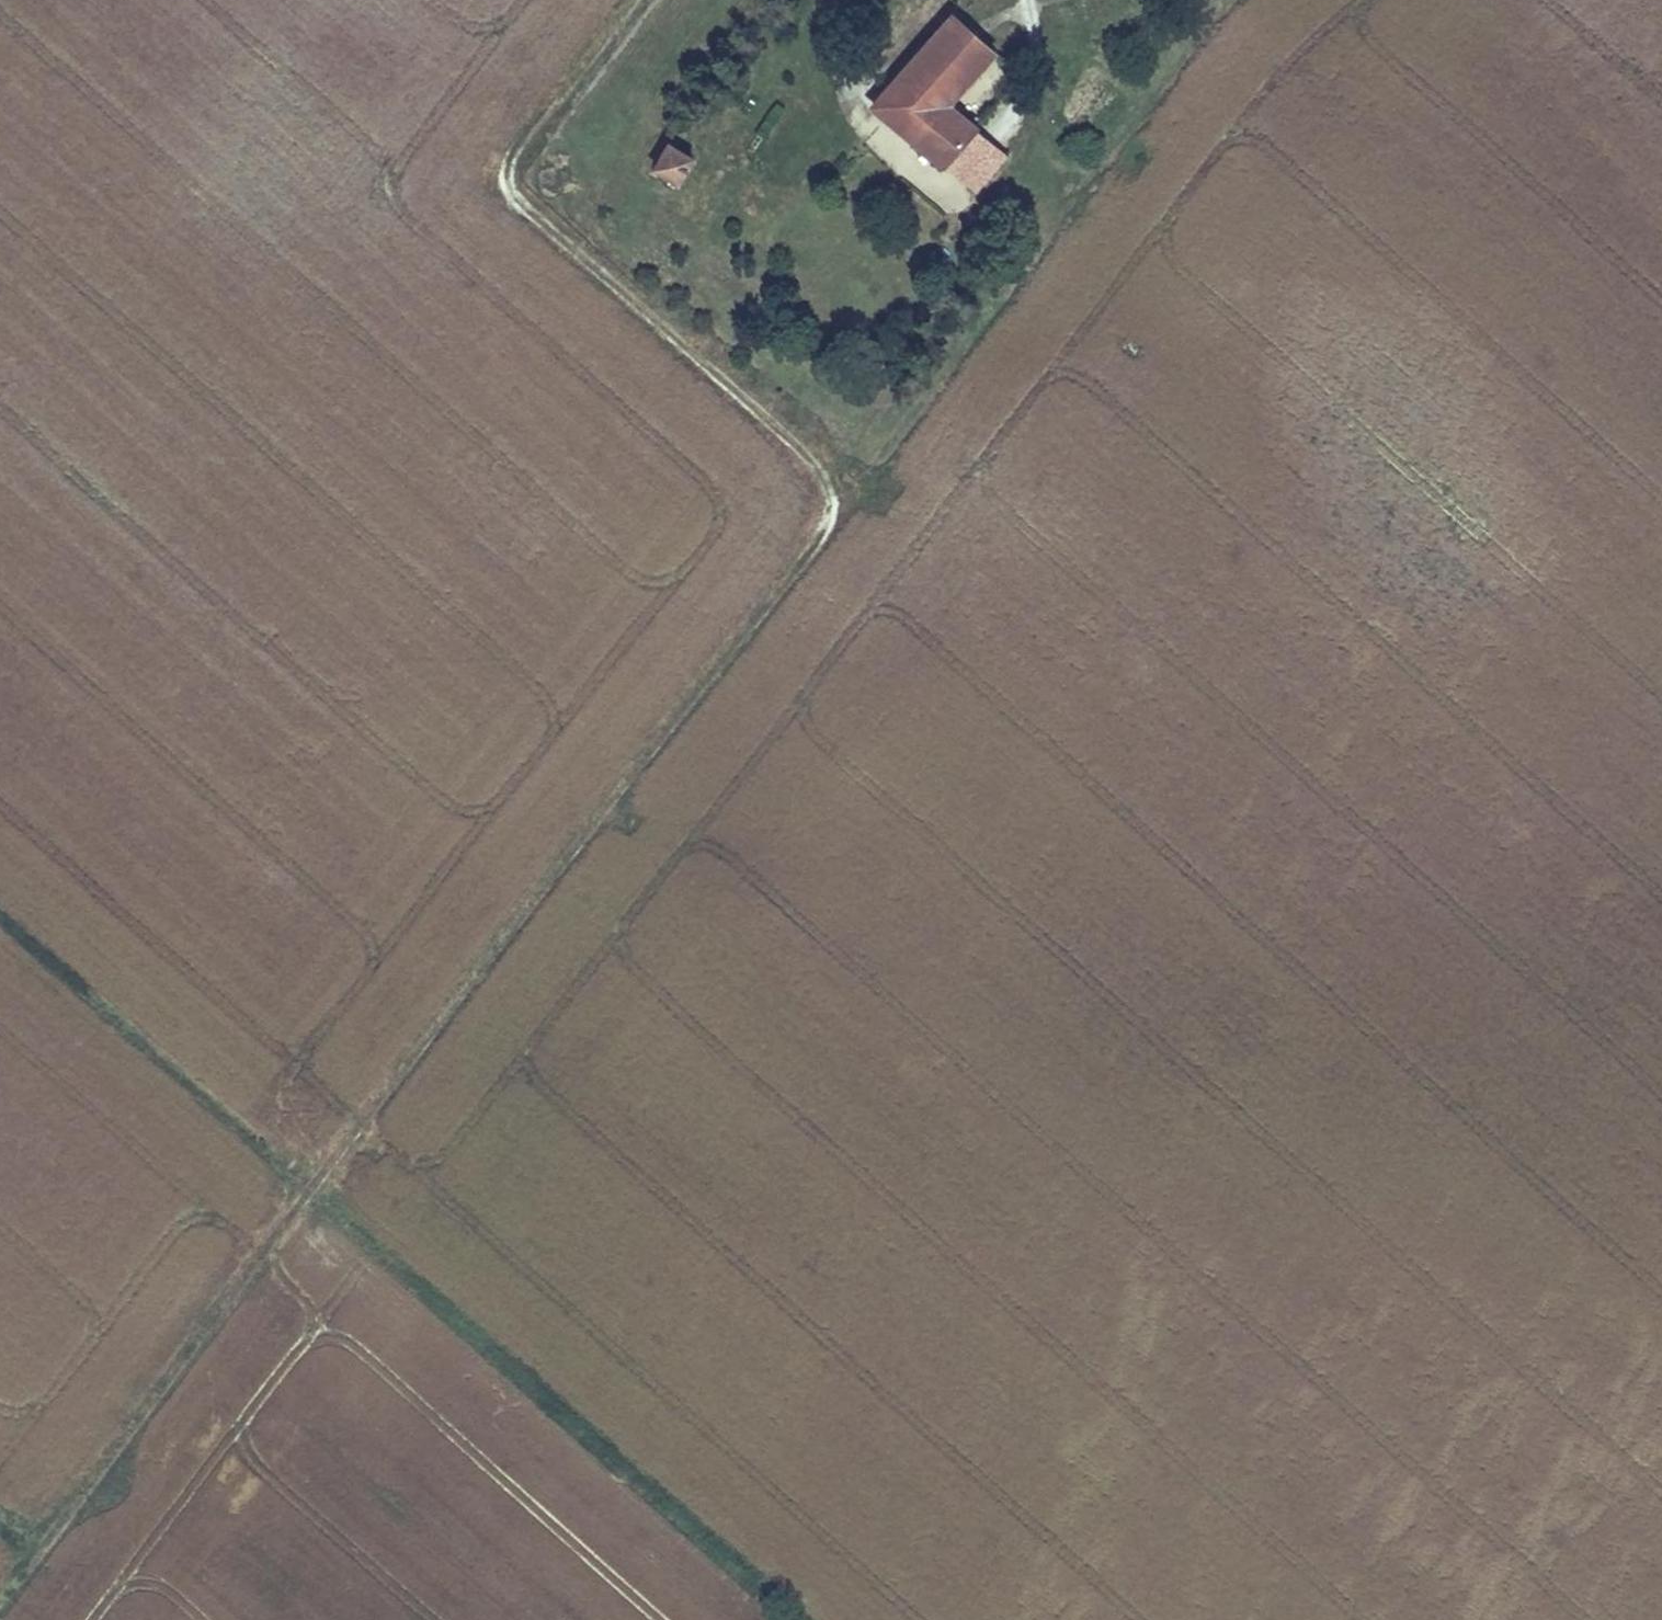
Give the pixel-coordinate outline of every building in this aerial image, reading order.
[(960,96),(1002,50),(958,9),(875,96),(948,167),(988,124),(960,96)] [(973,191),(1012,149),(988,124),(948,167),(973,191)] [(680,183),(698,153),(669,135),(650,165),(680,183)]
